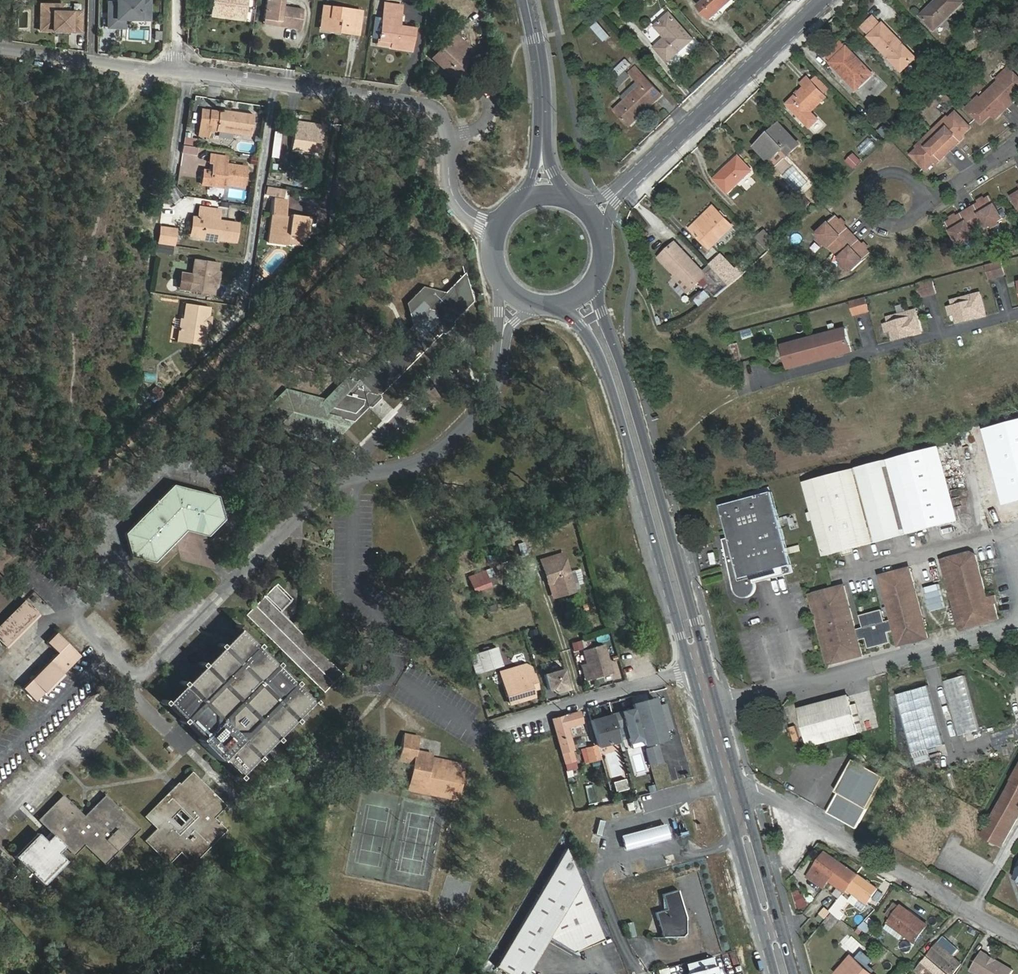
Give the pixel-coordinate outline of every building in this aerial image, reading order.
[(117,3),(109,3),(109,27),(117,28),(117,23),(125,24),(125,19),(140,19),(141,11),(150,11),(150,0),(117,0),(117,3)] [(212,12),(220,13),(220,16),(243,19),(246,0),(214,0),(212,12)] [(264,19),(280,21),(280,25),(301,28),(304,10),(282,7),(283,0),(267,0),(264,19)] [(699,6),(711,20),(733,0),(706,0),(699,6)] [(935,30),(964,2),(962,0),(937,0),(921,16),(935,30)] [(402,6),(385,3),(383,18),(380,39),(380,40),(412,45),(414,28),(394,25),(396,13),(401,14),(402,6)] [(41,31),(55,31),(55,34),(70,35),(70,31),(81,31),(81,13),(63,12),(64,5),(41,5),(41,31)] [(321,25),(341,28),(341,31),(358,34),(361,12),(324,7),(321,25)] [(150,11),(141,11),(140,19),(150,20),(150,11)] [(668,62),(694,40),(670,14),(656,27),(666,38),(655,48),(668,62)] [(383,18),(376,17),(373,38),(380,39),(383,18)] [(862,27),(870,35),(869,37),(903,72),(917,58),(883,23),(881,25),(873,17),(862,27)] [(592,27),(605,42),(611,36),(598,22),(592,27)] [(455,34),(433,58),(451,75),(468,56),(465,53),(470,47),(455,34)] [(857,90),(874,75),(841,41),(825,56),(831,62),(830,63),(857,90)] [(622,76),(626,72),(632,66),(626,60),(616,69),(621,75),(622,76)] [(629,124),(642,111),(644,113),(662,96),(636,67),(630,72),(641,85),(615,110),(629,124)] [(610,75),(615,80),(621,75),(616,69),(610,75)] [(1017,86),(1017,78),(1011,70),(990,90),(1007,108),(1017,98),(1017,97),(1013,91),(1017,86)] [(622,76),(614,83),(618,87),(630,76),(626,72),(622,76)] [(819,120),(811,112),(827,97),(807,78),(802,83),(805,87),(787,104),(810,128),(819,120)] [(990,90),(969,109),(980,122),(990,112),(996,119),(1007,108),(990,90)] [(202,109),(201,118),(209,120),(211,110),(202,109)] [(216,132),(217,130),(251,135),(254,115),(220,110),(219,111),(211,110),(209,120),(201,118),(198,136),(209,137),(210,131),(216,132)] [(947,117),(932,132),(950,150),(963,138),(960,135),(969,126),(957,114),(951,120),(947,117)] [(296,122),(293,149),(319,153),(323,126),(296,122)] [(757,147),(770,161),(784,148),(789,154),(799,145),(780,125),(757,147)] [(891,136),(887,131),(879,138),(884,142),(891,136)] [(275,132),(272,157),(279,158),(281,133),(275,132)] [(932,132),(916,147),(920,150),(913,156),(925,168),(934,159),(937,163),(950,150),(932,132)] [(214,163),(212,171),(204,170),(202,181),(210,182),(225,184),(244,187),(246,167),(226,164),(227,157),(211,154),(210,162),(214,163)] [(855,154),(848,161),(854,168),(862,161),(855,154)] [(738,157),(715,179),(728,194),(752,171),(738,157)] [(285,197),(286,190),(268,187),(267,194),(285,197)] [(975,206),(977,210),(971,214),(978,226),(985,222),(988,228),(1003,219),(990,197),(975,206)] [(273,215),(269,243),(286,245),(288,234),(307,237),(310,216),(285,213),(287,199),(274,198),(272,215),(273,215)] [(198,217),(203,218),(201,237),(236,242),(239,223),(219,220),(221,210),(200,207),(198,217)] [(716,211),(694,232),(710,248),(732,226),(716,211)] [(971,230),(978,226),(971,214),(964,217),(962,214),(947,223),(960,245),(975,236),(971,230)] [(198,217),(193,217),(190,235),(201,237),(203,218),(198,217)] [(836,217),(818,234),(835,252),(853,235),(836,217)] [(176,230),(161,228),(159,242),(174,244),(176,230)] [(764,232),(757,238),(770,251),(776,245),(764,232)] [(835,252),(852,271),(871,254),(853,235),(835,252)] [(704,277),(711,285),(707,289),(714,297),(729,284),(711,265),(703,272),(676,243),(660,258),(677,275),(678,274),(692,288),(704,277)] [(172,247),(160,245),(159,253),(171,255),(172,247)] [(726,261),(721,255),(711,265),(729,284),(730,285),(742,275),(735,268),(727,260),(726,261)] [(217,272),(219,262),(195,259),(193,274),(190,273),(188,291),(214,294),(216,282),(213,280),(214,274),(217,272)] [(742,275),(751,267),(744,260),(735,268),(742,275)] [(990,279),(1005,275),(1001,262),(987,266),(990,279)] [(179,290),(188,291),(190,273),(182,272),(179,290)] [(367,392),(379,395),(454,321),(474,301),(465,273),(446,293),(423,287),(407,303),(412,325),(368,370),(357,367),(320,404),(288,395),(275,408),(280,424),(330,438),(347,420),(354,422),(368,407),(364,395),(367,392)] [(918,284),(922,298),(936,294),(932,280),(918,284)] [(714,297),(707,289),(695,300),(702,308),(714,297)] [(953,306),(948,307),(950,315),(955,314),(958,323),(986,316),(980,293),(952,301),(953,306)] [(851,302),(854,312),(854,315),(869,311),(865,298),(851,302)] [(851,302),(842,305),(845,315),(854,312),(851,302)] [(187,304),(184,318),(181,318),(178,341),(204,346),(207,327),(204,325),(205,319),(208,318),(210,307),(187,304)] [(888,318),(889,323),(884,325),(886,333),(891,332),(893,340),(922,333),(916,310),(888,318)] [(831,332),(814,337),(821,360),(852,352),(846,328),(836,331),(834,324),(829,325),(831,332)] [(814,337),(783,345),(789,369),(821,360),(814,337)] [(732,355),(733,362),(741,360),(739,353),(732,355)] [(986,431),(1005,504),(1017,500),(1017,423),(986,431)] [(804,482),(824,557),(957,521),(937,446),(804,482)] [(125,533),(131,556),(154,562),(176,539),(173,527),(207,535),(223,519),(217,496),(173,484),(125,533)] [(754,586),(754,583),(752,575),(783,567),(785,575),(794,572),(772,492),(720,505),(729,537),(730,541),(724,543),(732,589),(734,592),(736,594),(739,597),(744,597),(748,596),(751,594),(754,590),(754,586)] [(75,548),(67,540),(61,546),(69,554),(75,548)] [(525,542),(518,544),(521,557),(528,554),(525,542)] [(790,547),(791,553),(801,551),(799,545),(790,547)] [(971,552),(947,559),(966,627),(999,619),(995,603),(997,602),(995,596),(987,598),(976,554),(971,552)] [(542,560),(549,583),(554,581),(559,595),(574,591),(563,554),(542,560)] [(785,575),(783,567),(752,575),(754,583),(785,575)] [(929,638),(910,568),(881,576),(899,645),(929,638)] [(487,570),(469,577),(475,592),(493,585),(487,570)] [(278,583),(247,615),(325,692),(344,673),(281,611),(293,599),(278,583)] [(844,586),(816,593),(834,663),(863,656),(844,586)] [(36,611),(25,600),(0,625),(0,640),(4,644),(36,611)] [(222,644),(220,642),(217,645),(219,647),(203,663),(201,661),(198,664),(200,666),(184,681),(182,680),(179,683),(181,685),(165,700),(163,698),(161,701),(163,704),(165,702),(181,718),(179,720),(182,723),(184,721),(200,737),(198,739),(201,741),(200,742),(217,758),(220,760),(222,758),(237,774),(236,776),(239,779),(241,776),(240,774),(255,758),(257,760),(260,757),(258,755),(274,739),(276,741),(279,738),(277,736),(293,721),(295,723),(298,720),(296,718),(311,702),(313,704),(316,701),(313,698),(311,700),(295,684),(297,682),(294,679),(292,681),(277,666),(279,664),(276,661),(274,663),(258,647),(260,645),(257,642),(255,644),(239,629),(241,626),(238,624),(235,627),(237,628),(222,644)] [(57,633),(48,643),(58,653),(23,689),(36,701),(81,656),(57,633)] [(581,648),(579,642),(572,644),(573,651),(581,648)] [(604,645),(584,651),(588,665),(592,680),(612,674),(604,645)] [(479,653),(484,670),(502,665),(497,648),(479,653)] [(484,670),(479,653),(471,656),(476,673),(484,670)] [(502,672),(511,703),(533,696),(529,684),(535,682),(532,674),(531,674),(529,667),(525,665),(502,672)] [(585,682),(592,680),(588,665),(581,667),(585,682)] [(548,689),(553,688),(556,690),(557,692),(570,689),(564,669),(544,675),(548,689)] [(854,695),(849,697),(855,718),(859,733),(863,732),(854,695)] [(859,733),(855,718),(849,697),(800,710),(810,746),(859,733)] [(634,708),(643,738),(644,744),(666,738),(655,698),(633,704),(634,708)] [(613,714),(616,727),(626,724),(631,742),(643,738),(634,708),(613,714)] [(575,760),(572,749),(573,749),(566,727),(582,722),(579,712),(553,720),(565,763),(575,760)] [(591,720),(598,747),(620,740),(616,727),(613,714),(605,716),(606,720),(601,722),(600,718),(591,720)] [(420,737),(404,734),(399,760),(414,763),(412,772),(414,773),(412,787),(460,796),(465,765),(432,758),(433,754),(417,751),(420,737)] [(597,746),(586,749),(590,761),(600,758),(597,746)] [(658,746),(646,749),(650,764),(662,760),(658,746)] [(884,776),(852,758),(823,812),(855,829),(884,776)] [(577,768),(575,760),(565,763),(567,770),(577,768)] [(1017,819),(1017,768),(1012,779),(1013,780),(982,834),(1003,846),(1017,819)] [(190,773),(175,788),(145,817),(157,828),(147,838),(171,861),(180,851),(191,862),(224,828),(214,817),(224,807),(190,773)] [(625,780),(614,783),(616,792),(628,789),(625,780)] [(63,795),(39,819),(57,837),(54,840),(49,845),(38,834),(15,857),(42,883),(64,860),(54,850),(62,841),(74,853),(85,842),(105,863),(140,828),(106,795),(84,816),(63,795)] [(605,820),(599,819),(595,834),(602,835),(605,820)] [(644,828),(620,834),(625,850),(648,844),(670,838),(665,822),(644,828)] [(509,973),(525,973),(547,937),(578,955),(576,950),(603,938),(565,848),(495,966),(509,973)] [(819,871),(813,880),(824,888),(829,880),(845,891),(847,889),(857,874),(826,852),(814,868),(819,871)] [(867,903),(877,888),(857,874),(847,889),(853,893),(857,896),(860,898),(867,903)] [(667,909),(656,913),(663,937),(683,937),(687,933),(687,917),(679,890),(663,895),(667,909)] [(857,896),(853,893),(848,900),(855,905),(860,898),(857,896)] [(841,911),(848,900),(842,895),(831,910),(830,912),(839,919),(843,913),(841,911)] [(888,913),(893,916),(901,906),(896,902),(888,913)] [(928,925),(902,905),(901,906),(893,916),(889,922),(903,932),(916,941),(928,925)] [(826,907),(821,913),(826,917),(830,912),(831,910),(826,907)] [(903,932),(889,922),(886,926),(900,937),(903,932)] [(959,949),(943,936),(938,942),(953,955),(959,949)] [(915,970),(919,973),(953,973),(963,963),(953,955),(938,942),(915,970)] [(863,951),(856,959),(867,968),(873,961),(863,951)] [(1013,971),(996,960),(994,961),(989,959),(989,955),(982,951),(970,969),(978,973),(1011,973),(1013,971)] [(838,973),(873,973),(867,968),(856,959),(852,956),(837,973),(838,973)] [(714,966),(688,973),(717,973),(714,966)]
